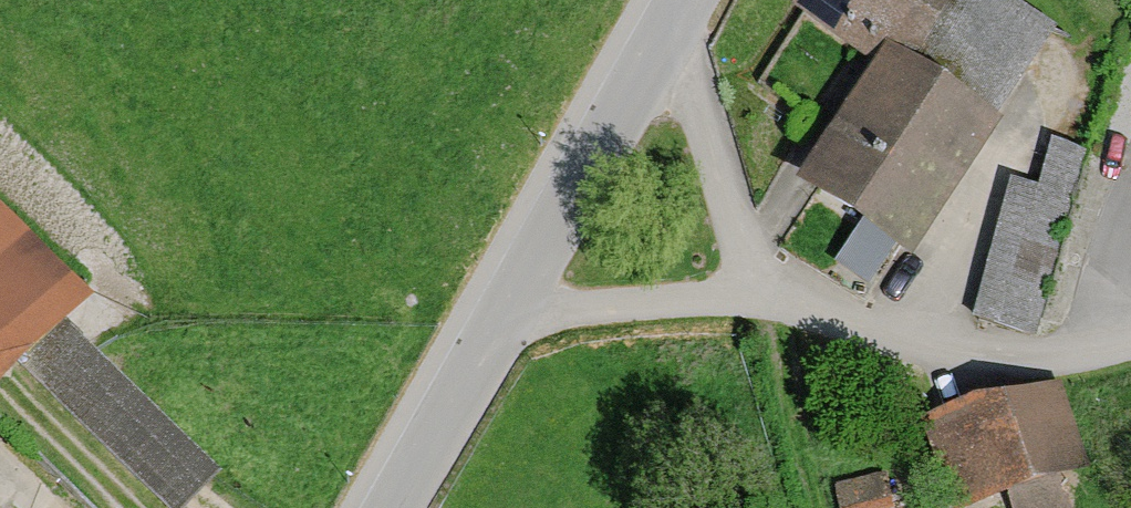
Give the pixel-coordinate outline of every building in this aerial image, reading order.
[(877,58),(799,174),(913,250),(1004,115),(998,111),(1058,23),(1024,0),(794,0),(793,1),(877,58)] [(1087,146),(1053,136),(1040,180),(1012,173),(972,314),(1035,331),(1087,146)] [(0,212),(0,408),(25,382),(155,507),(198,507),(224,481),(71,334),(98,307),(0,212)] [(1054,388),(928,428),(953,507),(965,507),(1001,497),(1005,507),(1058,507),(1050,484),(1081,474),(1054,388)] [(882,474),(831,488),(837,507),(892,507),(882,474)]
